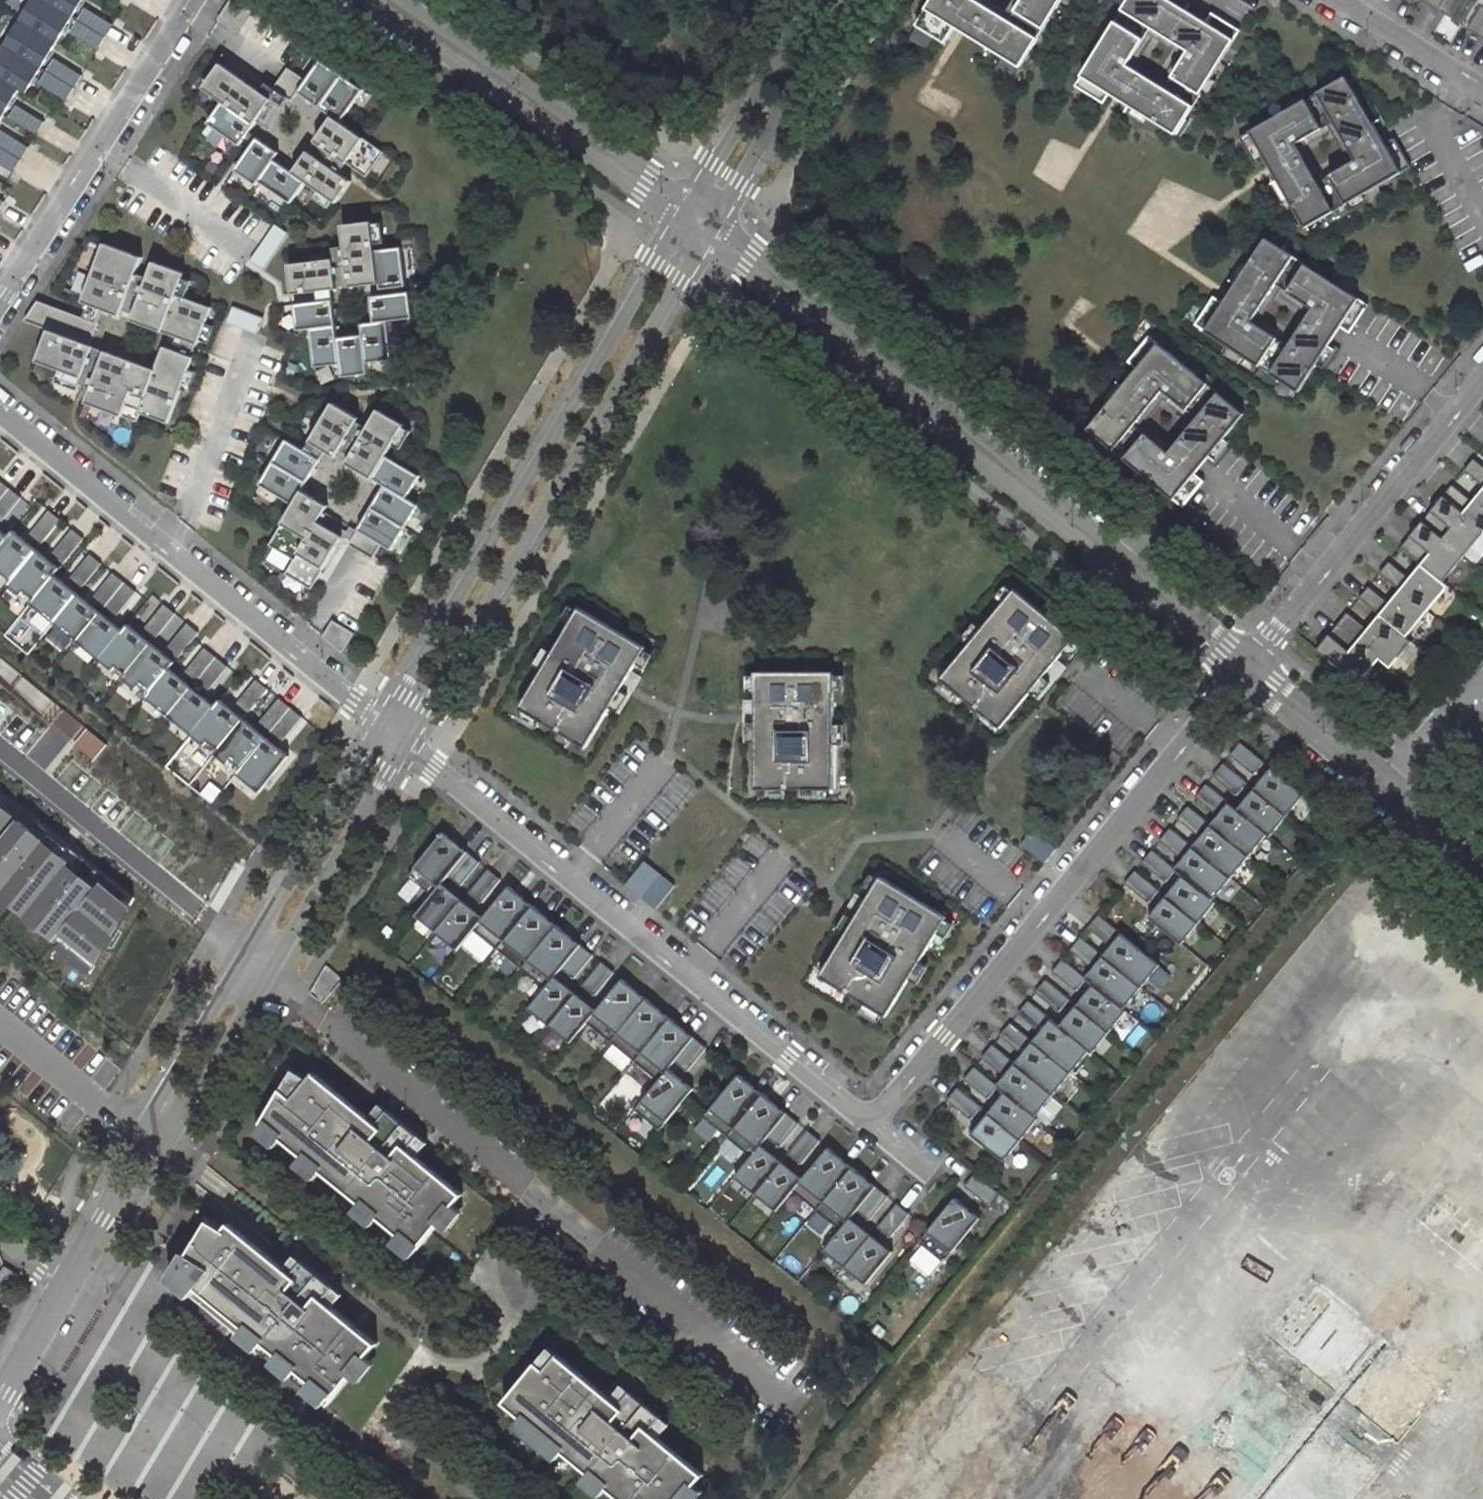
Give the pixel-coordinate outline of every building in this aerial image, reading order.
[(19,88),(23,90),(78,0),(27,0),(0,44),(0,76),(19,88)] [(916,23),(945,41),(955,25),(1021,65),(1061,0),(1021,0),(1009,19),(979,0),(931,0),(916,23)] [(1173,0),(1128,0),(1076,84),(1104,102),(1110,92),(1176,133),(1241,29),(1212,11),(1206,21),(1173,0)] [(1426,2),(1438,9),(1444,0),(1427,0),(1426,2)] [(1468,28),(1481,36),(1482,32),(1482,5),(1468,28)] [(84,6),(69,31),(97,47),(111,22),(84,6)] [(219,56),(200,82),(221,98),(253,120),(271,94),(219,56)] [(52,57),(37,82),(64,98),(79,73),(52,57)] [(330,112),(338,117),(360,85),(319,58),(305,78),(297,90),(330,112)] [(291,98),(297,90),(305,78),(288,67),(274,86),(291,98)] [(1385,142),(1347,74),(1240,135),(1256,164),(1267,158),(1305,226),(1411,166),(1395,136),(1385,142)] [(19,88),(0,76),(0,118),(19,88)] [(237,141),(253,120),(221,98),(206,119),(237,141)] [(15,104),(8,116),(35,133),(42,121),(15,104)] [(330,112),(313,137),(348,161),(363,139),(365,136),(338,117),(330,112)] [(12,171),(27,146),(0,130),(0,164),(12,171)] [(276,152),(256,138),(235,168),(255,182),(258,178),(272,157),(276,152)] [(381,151),(363,139),(348,161),(365,173),(381,151)] [(305,149),(290,170),(305,180),(334,201),(349,179),(305,149)] [(272,157),(258,178),(290,201),(305,180),(290,170),(272,157)] [(341,222),(348,284),(378,281),(374,249),(371,219),(341,222)] [(1351,331),(1370,303),(1268,236),(1224,302),(1215,296),(1197,323),(1300,391),(1344,326),(1351,331)] [(80,299),(117,313),(138,254),(101,241),(80,299)] [(400,246),(374,249),(378,281),(379,285),(405,282),(400,246)] [(290,291),(335,287),(331,257),(287,261),(290,291)] [(151,259),(130,318),(161,329),(173,294),(182,270),(151,259)] [(407,290),(370,295),(373,320),(385,319),(410,316),(407,290)] [(173,294),(161,329),(194,341),(207,306),(173,294)] [(310,326),(334,323),(331,298),(294,303),(297,328),(310,326)] [(45,328),(91,345),(99,325),(39,302),(27,321),(45,328)] [(390,357),(385,319),(373,320),(361,322),(362,333),(366,360),(390,357)] [(314,365),(339,362),(336,336),(334,323),(310,326),(314,365)] [(45,328),(34,358),(58,367),(79,376),(91,345),(45,328)] [(366,360),(362,333),(336,336),(339,362),(340,374),(367,371),(366,360)] [(1197,473),(1246,413),(1151,335),(1130,361),(1139,368),(1090,428),(1184,506),(1205,480),(1197,473)] [(144,393),(138,410),(168,421),(191,357),(161,346),(153,368),(144,393)] [(153,368),(102,350),(84,400),(120,413),(129,388),(144,393),(153,368)] [(74,389),(79,376),(58,367),(53,381),(74,389)] [(129,388),(120,413),(135,418),(138,410),(144,393),(129,388)] [(334,454),(357,415),(331,401),(309,439),(334,454)] [(370,476),(383,454),(402,423),(377,408),(345,461),(370,476)] [(284,439),(258,482),(292,502),(300,489),(318,459),(284,439)] [(384,484),(405,496),(418,474),(383,454),(370,476),(384,484)] [(1472,459),(1463,471),(1482,487),(1482,468),(1472,459)] [(20,496),(0,481),(0,521),(20,496)] [(384,484),(357,528),(381,542),(391,548),(417,503),(405,496),(384,484)] [(1462,513),(1472,501),(1451,485),(1442,496),(1462,513)] [(1482,531),(1482,487),(1472,501),(1462,513),(1442,496),(1430,510),(1450,526),(1440,538),(1421,522),(1412,534),(1433,551),(1423,563),(1444,580),(1462,556),(1482,531)] [(326,504),(300,489),(292,502),(280,522),(306,537),(297,552),(322,567),(342,535),(316,520),(326,504)] [(1430,510),(1421,522),(1440,538),(1450,526),(1430,510)] [(27,535),(38,544),(58,520),(48,511),(27,535)] [(306,537),(280,522),(267,543),(293,558),(297,552),(306,537)] [(381,542),(357,528),(348,543),(372,557),(381,542)] [(51,554),(62,563),(82,538),(72,529),(51,554)] [(5,536),(0,542),(0,571),(10,579),(6,583),(18,593),(21,588),(32,597),(51,574),(57,568),(10,530),(5,536)] [(1423,563),(1433,551),(1412,534),(1402,546),(1423,563)] [(297,552),(293,558),(284,572),(310,587),(322,567),(297,552)] [(69,578),(80,587),(100,563),(90,554),(69,578)] [(1402,589),(1412,577),(1391,560),(1381,572),(1402,589)] [(1407,636),(1428,611),(1450,585),(1444,580),(1423,563),(1412,577),(1402,589),(1390,602),(1381,614),(1407,636)] [(92,597),(115,615),(135,590),(112,572),(92,597)] [(51,574),(32,597),(28,602),(97,658),(120,630),(51,574)] [(1381,614),(1390,602),(1370,585),(1360,597),(1381,614)] [(1018,591),(944,679),(1003,729),(1077,641),(1018,591)] [(143,629),(154,638),(175,613),(164,604),(143,629)] [(581,608),(520,708),(587,749),(626,683),(636,689),(643,677),(633,671),(647,648),(581,608)] [(1359,640),(1369,627),(1349,611),(1330,634),(1350,650),(1359,640)] [(1330,634),(1318,648),(1360,683),(1381,657),(1392,666),(1413,641),(1407,636),(1381,614),(1369,627),(1359,640),(1350,650),(1330,634)] [(332,620),(323,635),(342,651),(353,633),(332,620)] [(166,647),(177,656),(198,632),(187,623),(166,647)] [(125,624),(120,630),(97,658),(110,668),(113,664),(125,674),(121,678),(133,688),(137,683),(147,691),(166,668),(172,662),(125,624)] [(184,672),(207,691),(227,666),(204,648),(184,672)] [(166,668),(147,691),(144,696),(190,733),(213,705),(166,668)] [(835,791),(835,674),(757,674),(757,701),(746,701),(746,715),(757,715),(757,791),(835,791)] [(235,703),(246,712),(266,688),(255,679),(235,703)] [(258,723),(280,741),(300,716),(278,698),(258,723)] [(218,699),(213,705),(190,733),(202,744),(205,739),(217,748),(213,753),(225,763),(230,758),(241,767),(236,773),(257,791),(287,755),(218,699)] [(1267,764),(1243,745),(1233,757),(1256,777),(1267,764)] [(1249,785),(1225,766),(1215,778),(1239,798),(1249,785)] [(1274,770),(1257,791),(1289,818),(1307,797),(1274,770)] [(1222,819),(1232,806),(1208,786),(1198,799),(1222,819)] [(1257,791),(1240,812),(1270,836),(1272,839),(1289,818),(1257,791)] [(98,968),(134,908),(0,803),(0,892),(98,968)] [(1232,806),(1222,819),(1214,828),(1251,859),(1270,836),(1240,812),(1232,806)] [(1204,841),(1214,828),(1190,808),(1180,821),(1204,841)] [(1214,828),(1204,841),(1196,850),(1233,881),(1251,859),(1214,828)] [(1186,862),(1196,850),(1173,830),(1162,843),(1186,862)] [(409,875),(432,894),(443,882),(449,875),(468,851),(443,832),(409,875)] [(1023,847),(1046,866),(1058,852),(1034,833),(1023,847)] [(1196,850),(1186,862),(1178,872),(1185,878),(1215,903),(1233,881),(1196,850)] [(468,851),(449,875),(461,885),(480,862),(468,851)] [(1178,872),(1154,853),(1144,865),(1168,884),(1178,872)] [(645,862),(626,886),(656,911),(676,887),(645,862)] [(470,892),(482,902),(501,879),(489,869),(470,892)] [(1161,892),(1137,873),(1127,885),(1151,905),(1161,892)] [(887,1019),(948,919),(882,878),(867,902),(857,896),(850,907),(860,913),(820,978),(887,1019)] [(1185,878),(1168,899),(1201,925),(1218,905),(1215,903),(1185,878)] [(463,899),(443,882),(432,894),(416,915),(437,932),(463,899)] [(484,916),(474,929),(498,948),(533,905),(510,885),(484,916)] [(463,899),(437,932),(457,949),(474,929),(484,916),(463,899)] [(1168,899),(1152,919),(1184,946),(1201,925),(1168,899)] [(557,925),(533,905),(498,948),(522,968),(557,925)] [(1115,949),(1125,937),(1101,917),(1091,930),(1115,949)] [(581,944),(557,925),(522,968),(545,988),(556,975),(562,967),(581,944)] [(1125,937),(1115,949),(1107,959),(1145,989),(1162,967),(1125,937)] [(1097,971),(1107,959),(1083,939),(1073,952),(1097,971)] [(562,967),(574,978),(594,954),(581,944),(562,967)] [(1107,959),(1097,971),(1089,980),(1096,986),(1126,1011),(1145,989),(1107,959)] [(583,984),(595,994),(614,971),(602,961),(583,984)] [(1065,961),(1055,973),(1079,993),(1089,980),(1065,961)] [(545,988),(529,1008),(550,1025),(577,992),(556,975),(545,988)] [(597,1009),(587,1022),(611,1041),(647,998),(623,978),(597,1009)] [(1048,982),(1038,994),(1062,1014),(1072,1001),(1048,982)] [(1096,986),(1079,1007),(1112,1034),(1129,1013),(1126,1011),(1096,986)] [(577,992),(550,1025),(571,1042),(587,1022),(597,1009),(577,992)] [(647,998),(611,1041),(635,1061),(670,1018),(647,998)] [(1021,1015),(1045,1035),(1055,1022),(1031,1002),(1021,1015)] [(1079,1007),(1062,1028),(1093,1053),(1095,1055),(1112,1034),(1079,1007)] [(670,1018),(635,1061),(659,1081),(669,1068),(675,1060),(694,1037),(670,1018)] [(1055,1022),(1045,1035),(1037,1044),(1074,1075),(1093,1053),(1062,1028),(1055,1022)] [(1027,1056),(1037,1044),(1013,1024),(1003,1037),(1027,1056)] [(675,1060),(688,1070),(707,1047),(694,1037),(675,1060)] [(1037,1044),(1027,1056),(1019,1066),(1056,1097),(1074,1075),(1037,1044)] [(1008,1078),(1019,1066),(995,1046),(985,1059),(1008,1078)] [(1019,1066),(1008,1078),(1001,1088),(1008,1094),(1038,1119),(1056,1097),(1019,1066)] [(659,1081),(642,1102),(666,1121),(684,1099),(693,1088),(669,1068),(659,1081)] [(977,1068),(966,1081),(990,1100),(1001,1088),(977,1068)] [(291,1074),(254,1135),(411,1263),(462,1201),(409,1157),(419,1144),(388,1119),(377,1131),(315,1080),(310,1085),(291,1074)] [(763,1093),(739,1074),(704,1116),(728,1136),(763,1093)] [(960,1089),(949,1101),(973,1121),(984,1109),(960,1089)] [(763,1093),(728,1136),(752,1156),(762,1144),(768,1136),(787,1112),(763,1093)] [(1008,1094),(991,1115),(1024,1142),(1041,1121),(1038,1119),(1008,1094)] [(768,1136),(781,1146),(800,1123),(787,1112),(768,1136)] [(974,1135),(1007,1163),(1024,1142),(991,1115),(974,1135)] [(789,1153),(802,1163),(820,1140),(808,1130),(789,1153)] [(735,1176),(756,1193),(783,1161),(762,1144),(752,1156),(735,1176)] [(853,1166),(829,1146),(803,1178),(794,1190),(818,1209),(853,1166)] [(783,1161),(756,1193),(777,1210),(794,1190),(803,1178),(783,1161)] [(876,1186),(853,1166),(818,1209),(842,1228),(851,1217),(857,1209),(876,1186)] [(975,1173),(965,1186),(988,1205),(998,1192),(975,1173)] [(857,1209),(870,1219),(889,1196),(876,1186),(857,1209)] [(955,1197),(921,1239),(949,1261),(983,1220),(955,1197)] [(879,1226),(891,1236),(910,1213),(897,1203),(879,1226)] [(207,1217),(170,1277),(326,1406),(377,1343),(325,1300),(335,1287),(303,1261),(293,1274),(231,1223),(226,1228),(207,1217)] [(824,1250),(845,1267),(872,1234),(851,1217),(842,1228),(824,1250)] [(893,1251),(872,1234),(845,1267),(866,1284),(893,1251)] [(0,1281),(0,1294),(5,1297),(20,1277),(8,1269),(0,1281)] [(1298,1314),(1169,1472),(1203,1498),(1317,1498),(1400,1398),(1298,1314)] [(505,1402),(622,1498),(684,1498),(705,1475),(651,1431),(662,1417),(632,1392),(621,1406),(559,1355),(548,1369),(539,1361),(505,1402)] [(909,1431),(852,1498),(991,1498),(909,1431)]
